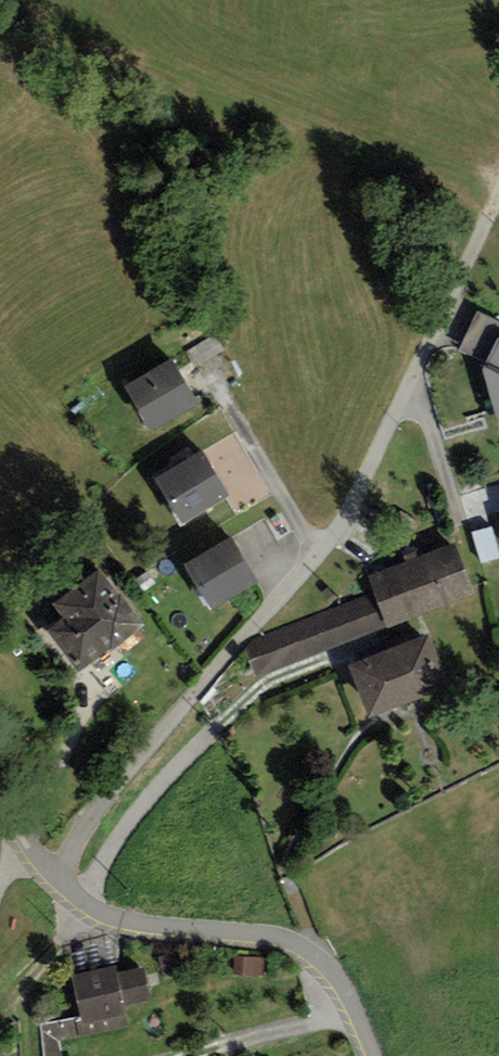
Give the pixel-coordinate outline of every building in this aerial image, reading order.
[(481,360),(498,425),(498,323),(478,312),(458,351),(481,360)] [(196,367),(225,349),(216,334),(186,352),(196,367)] [(171,359),(124,387),(151,430),(198,403),(171,359)] [(202,451),(156,479),(183,523),(229,495),(202,451)] [(498,559),(498,551),(490,526),(471,532),(482,565),(498,559)] [(230,538),(185,565),(212,611),(258,584),(230,538)] [(245,643),(258,677),(474,592),(454,542),(367,576),(374,593),(245,643)] [(112,651),(145,625),(99,567),(51,604),(61,617),(46,630),(79,672),(110,648),(112,651)] [(431,634),(347,665),(367,719),(451,687),(431,634)] [(265,956),(233,954),(233,973),(264,974),(265,956)] [(115,966),(71,975),(80,1018),(84,1036),(129,1027),(125,1007),(152,1001),(145,968),(117,974),(115,966)] [(80,1018),(41,1023),(44,1055),(62,1055),(59,1040),(84,1036),(80,1018)]
